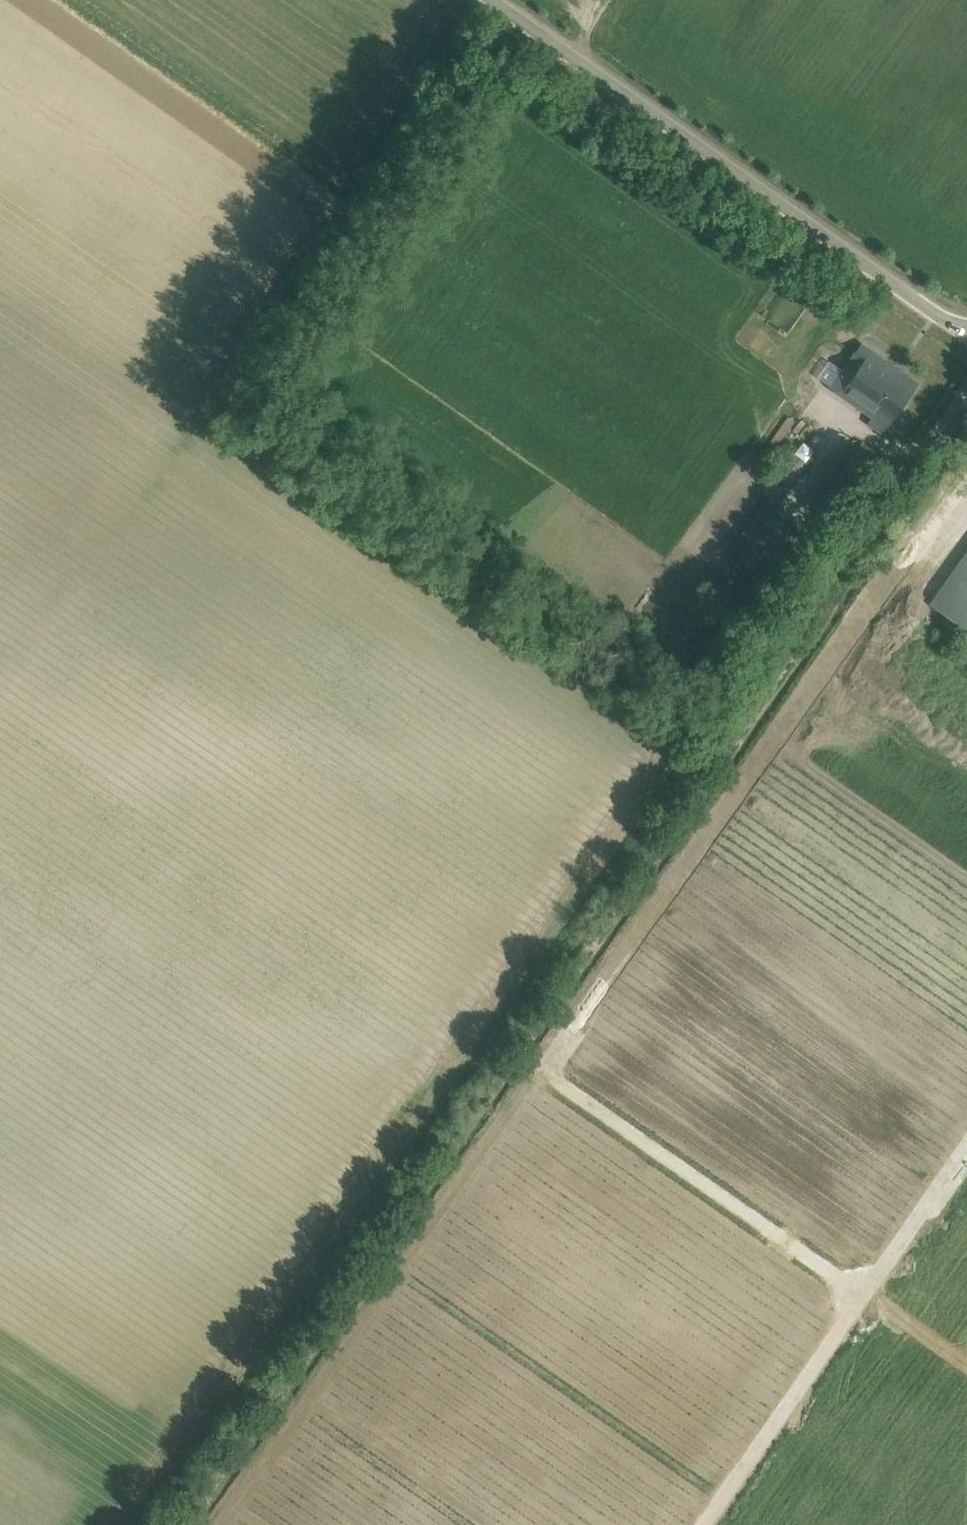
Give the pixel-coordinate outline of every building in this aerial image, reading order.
[(862,342),(830,388),(873,418),(868,424),(883,434),(919,383),(862,342)] [(800,432),(820,441),(826,426),(807,418),(800,432)] [(835,467),(820,488),(825,491),(848,508),(864,487),(860,485),(874,466),(867,460),(875,450),(864,442),(842,472),(835,467)] [(770,475),(787,489),(808,465),(785,445),(771,463),(777,468),(770,475)] [(778,504),(734,564),(776,594),(820,535),(778,504)] [(931,601),(966,626),(966,549),(931,601)]
